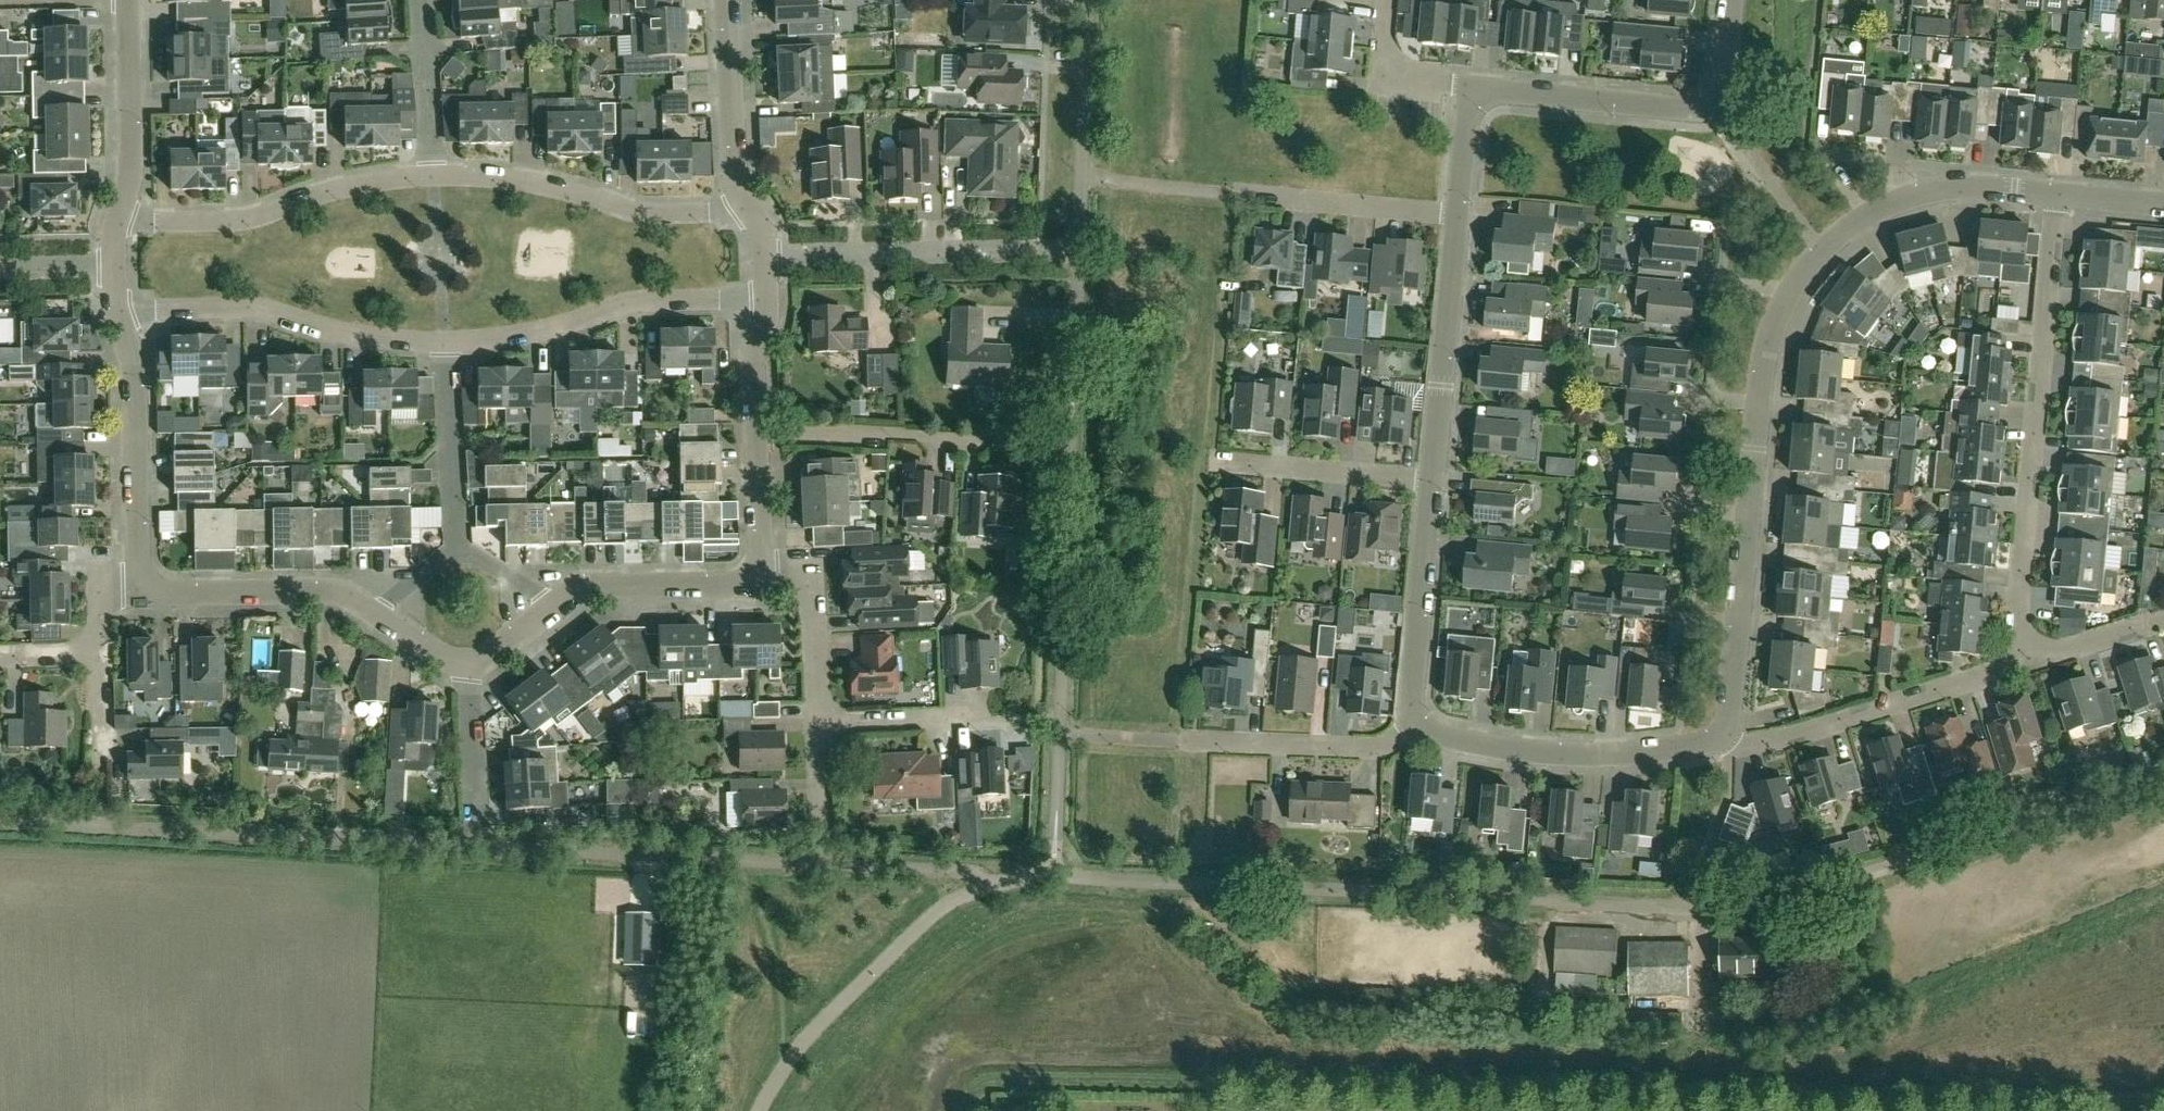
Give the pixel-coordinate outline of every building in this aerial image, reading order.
[(208,0),(168,0),(168,4),(200,3),(200,19),(223,18),(231,18),(230,2),(208,3),(208,0)] [(347,22),(393,18),(392,14),(391,10),(390,6),(389,2),(384,2),(384,0),(328,0),(329,11),(346,10),(347,22)] [(452,15),(497,11),(515,10),(521,10),(520,0),(453,0),(452,3),(452,9),(452,15)] [(632,36),(685,34),(684,27),(689,25),(688,15),(684,13),(684,11),(653,13),(653,0),(621,0),(621,16),(631,15),(632,36)] [(776,25),(805,23),(805,36),(831,35),(835,35),(833,12),(821,9),(821,0),(774,0),(776,25)] [(965,41),(1022,43),(1022,35),(1026,33),(1027,21),(1023,19),(1023,10),(996,9),(996,0),(971,0),(970,9),(966,9),(965,41)] [(1320,3),(1290,0),(1289,14),(1313,16),(1310,42),(1354,46),(1356,20),(1319,16),(1320,3)] [(1451,7),(1452,0),(1413,0),(1411,16),(1424,17),(1422,44),(1448,46),(1451,7)] [(1448,46),(1474,49),(1476,22),(1489,23),(1491,0),(1467,0),(1466,9),(1451,7),(1448,46)] [(1538,16),(1539,1),(1531,0),(1500,0),(1498,24),(1511,25),(1508,52),(1534,54),(1538,16)] [(1691,17),(1692,0),(1651,0),(1650,13),(1691,17)] [(1913,7),(1928,8),(1929,0),(1913,0),(1913,7)] [(1984,12),(2000,14),(2001,0),(1985,0),(1984,12)] [(2089,25),(2102,26),(2103,15),(2117,16),(2118,0),(2091,0),(2089,25)] [(2145,19),(2163,21),(2163,0),(2147,0),(2145,19)] [(1538,16),(1534,54),(1560,57),(1563,30),(1576,32),(1578,5),(1554,2),(1553,17),(1538,16)] [(515,10),(497,11),(452,15),(452,19),(453,23),(454,27),(456,31),(460,31),(461,39),(491,37),(492,51),(518,49),(516,22),(515,10)] [(200,19),(201,37),(169,37),(169,60),(209,59),(228,59),(228,36),(231,36),(231,18),(223,18),(200,19)] [(386,36),(391,35),(392,31),(393,27),(393,23),(393,18),(347,22),(348,34),(319,36),(321,62),(358,60),(357,46),(387,44),(386,36)] [(1679,29),(1657,27),(1616,23),(1613,52),(1644,55),(1642,69),(1681,73),(1682,60),(1687,60),(1688,48),(1683,47),(1683,44),(1678,44),(1679,29)] [(544,24),(544,43),(562,43),(562,24),(544,24)] [(46,41),(46,57),(86,56),(86,30),(31,31),(32,41),(46,41)] [(9,58),(8,31),(0,32),(0,58),(9,58)] [(686,56),(685,34),(632,36),(633,57),(623,58),(624,71),(656,70),(655,58),(686,56)] [(778,64),(778,76),(833,74),(831,35),(805,36),(804,36),(805,48),(777,50),(777,52),(774,53),(772,55),(771,58),(772,61),(774,63),(778,64)] [(1909,53),(1911,37),(1901,36),(1899,52),(1909,53)] [(1354,46),(1310,42),(1297,40),(1294,71),(1300,72),(1299,82),(1313,83),(1314,70),(1351,74),(1354,46)] [(912,53),(899,53),(899,73),(912,73),(912,53)] [(32,73),(32,96),(59,96),(59,83),(87,82),(86,56),(46,57),(46,73),(32,73)] [(978,103),(1020,104),(1020,92),(1025,89),(1025,78),(1021,75),(1021,73),(1004,72),(1004,58),(960,56),(959,88),(978,89),(978,103)] [(209,59),(169,60),(169,82),(201,82),(202,94),(229,94),(229,81),(228,59),(209,59)] [(607,66),(597,59),(590,69),(600,76),(607,66)] [(1866,76),(1823,72),(1821,100),(1835,101),(1832,130),(1860,133),(1860,137),(1866,76)] [(399,140),(416,140),(412,74),(393,74),(393,98),(372,98),(372,109),(372,148),(399,147),(399,140)] [(807,103),(808,115),(835,113),(833,74),(778,76),(779,89),(776,90),(774,93),(773,96),(774,99),(776,101),(779,102),(779,104),(807,103)] [(1891,111),(1905,112),(1908,85),(1893,83),(1893,86),(1883,85),(1882,97),(1865,95),(1867,76),(1866,76),(1860,137),(1888,139),(1891,111)] [(685,77),(672,78),(673,91),(686,90),(685,77)] [(469,96),(459,96),(442,96),(443,122),(448,122),(448,126),(451,129),(459,129),(460,144),(486,144),(486,106),(485,82),(476,82),(469,89),(469,96)] [(1923,86),(1908,85),(1905,112),(1920,113),(1917,142),(1921,142),(1924,148),(1939,149),(1943,144),(1945,145),(1950,99),(1951,89),(1923,86)] [(1976,115),(1991,116),(1993,89),(1979,87),(1977,102),(1950,99),(1945,145),(1946,145),(1946,141),(1948,141),(1950,146),(1966,148),(1969,143),(1974,143),(1976,115)] [(2029,153),(2030,153),(2035,97),(2020,95),(2020,91),(1993,89),(1991,116),(2005,117),(2002,146),(2030,149),(2029,153)] [(372,148),(372,109),(357,110),(357,94),(330,94),(330,126),(345,125),(345,148),(372,148)] [(512,105),(486,106),(486,144),(513,144),(513,121),(528,121),(527,95),(512,95),(512,105)] [(47,135),(88,135),(87,108),(59,109),(59,96),(32,96),(33,120),(47,119),(47,135)] [(662,96),(662,116),(688,115),(688,96),(662,96)] [(2076,128),(2078,106),(2078,101),(2049,98),(2048,112),(2035,111),(2036,97),(2035,97),(2030,153),(2058,155),(2061,127),(2076,128)] [(575,159),(574,115),(559,115),(559,99),(532,99),(533,131),(547,131),(548,154),(560,154),(560,156),(573,159),(575,159)] [(170,116),(196,115),(196,100),(195,100),(170,100),(170,116)] [(574,115),(575,159),(577,159),(589,156),(589,153),(601,153),(601,131),(616,130),(615,104),(600,105),(600,114),(574,115)] [(2088,158),(2116,161),(2120,122),(2092,120),(2093,108),(2078,106),(2076,128),(2075,135),(2090,137),(2088,158)] [(636,183),(663,182),(663,144),(648,144),(648,129),(636,129),(636,110),(621,110),(621,160),(636,160),(636,183)] [(243,117),(243,166),(271,165),(271,168),(283,170),(285,170),(285,127),(284,111),(256,112),(256,117),(243,117)] [(284,111),(285,127),(285,170),(287,170),(299,168),(299,165),(312,165),(311,142),(326,142),(326,111),(284,111)] [(2162,143),(2163,118),(2163,114),(2149,113),(2148,125),(2120,122),(2116,161),(2144,164),(2146,142),(2162,143)] [(771,118),(760,130),(773,143),(785,131),(771,118)] [(948,123),(947,158),(948,159),(948,155),(962,156),(966,151),(971,156),(970,158),(970,196),(1005,196),(1013,188),(1015,126),(948,123)] [(831,151),(812,152),(814,201),(846,199),(845,181),(858,180),(856,131),(830,132),(831,151)] [(935,185),(935,168),(935,133),(902,134),(902,135),(906,135),(907,147),(902,147),(902,154),(882,155),(883,181),(886,181),(886,199),(918,199),(918,185),(935,185)] [(33,151),(34,175),(51,174),(61,174),(60,161),(88,161),(88,135),(47,135),(48,151),(33,151)] [(197,152),(198,190),(225,189),(224,167),(239,167),(239,140),(197,141),(198,152),(197,152)] [(663,144),(663,182),(690,182),(690,144),(663,144)] [(198,190),(197,152),(171,152),(171,190),(198,190)] [(34,175),(19,175),(19,198),(32,198),(33,218),(44,217),(44,223),(64,222),(64,217),(76,217),(75,187),(51,187),(51,174),(34,175)] [(1508,273),(1529,275),(1529,264),(1533,265),(1535,249),(1553,251),(1556,221),(1505,216),(1504,233),(1497,232),(1497,237),(1493,239),(1492,248),(1496,250),(1495,261),(1509,262),(1508,273)] [(2002,265),(2006,225),(2003,224),(2004,221),(1990,219),(1989,223),(1983,223),(1980,250),(1967,249),(1965,276),(1978,278),(1979,262),(2002,265)] [(1958,276),(1965,276),(1967,249),(1954,248),(1953,252),(1950,253),(1943,226),(1937,228),(1936,224),(1922,228),(1923,231),(1921,232),(1931,270),(1934,282),(1958,276)] [(2029,227),(2006,225),(2002,265),(2001,278),(2004,281),(2013,282),(2017,279),(2029,280),(2030,266),(2026,265),(2029,227)] [(1304,289),(1306,271),(1291,269),(1294,233),(1257,230),(1254,267),(1279,269),(1278,286),(1304,289)] [(2080,265),(2134,270),(2137,247),(2158,249),(2159,235),(2112,230),(2110,243),(2086,241),(2085,251),(2083,255),(2081,259),(2080,264),(2080,265)] [(1704,242),(1700,241),(1701,236),(1657,232),(1656,249),(1643,247),(1640,272),(1666,275),(1667,262),(1698,265),(1698,261),(1703,261),(1704,242)] [(1931,270),(1921,232),(1898,238),(1905,265),(1899,266),(1898,263),(1886,271),(1901,294),(1911,287),(1911,288),(1934,282),(1931,270)] [(1337,238),(1319,237),(1315,279),(1348,282),(1348,278),(1366,279),(1369,253),(1351,251),(1352,240),(1348,239),(1346,236),(1340,235),(1337,238)] [(1392,243),(1392,247),(1378,246),(1374,293),(1389,294),(1389,287),(1422,290),(1424,270),(1420,269),(1422,245),(1392,243)] [(1627,261),(1616,260),(1600,259),(1599,273),(1626,275),(1627,261)] [(2104,304),(2131,307),(2132,294),(2126,293),(2128,270),(2134,271),(2134,270),(2080,265),(2080,266),(2080,270),(2081,275),(2082,279),(2081,289),(2106,292),(2104,304)] [(1893,301),(1901,294),(1886,271),(1875,279),(1877,282),(1874,287),(1852,270),(1838,289),(1870,313),(1879,319),(1893,301)] [(1680,295),(1682,283),(1640,279),(1637,304),(1650,305),(1649,322),(1692,326),(1695,297),(1680,295)] [(1489,301),(1487,328),(1530,332),(1531,315),(1545,317),(1547,289),(1509,286),(1507,303),(1489,301)] [(1578,308),(1593,310),(1595,290),(1580,289),(1578,308)] [(1834,329),(1832,342),(1860,345),(1879,319),(1870,313),(1838,289),(1836,291),(1833,289),(1825,300),(1828,302),(1824,308),(1841,320),(1834,329)] [(1235,328),(1248,329),(1251,295),(1238,294),(1235,328)] [(1290,296),(1290,307),(1311,307),(1311,296),(1290,296)] [(2131,307),(2104,304),(2103,317),(2079,315),(2078,325),(2076,329),(2074,333),(2073,338),(2073,339),(2127,344),(2131,307)] [(811,309),(811,353),(843,352),(843,349),(867,348),(866,320),(842,321),(842,309),(811,309)] [(948,345),(947,384),(1007,386),(1008,348),(980,346),(981,310),(953,309),(952,346),(948,345)] [(46,323),(34,323),(21,323),(22,366),(54,365),(54,352),(78,352),(78,322),(66,322),(66,317),(46,318),(46,323)] [(1992,332),(2019,335),(2020,322),(1993,319),(1992,332)] [(1335,339),(1356,343),(1360,324),(1339,320),(1335,339)] [(1382,326),(1368,325),(1367,337),(1381,338),(1382,326)] [(687,332),(687,370),(702,370),(702,385),(714,385),(713,331),(687,332)] [(1626,352),(1628,334),(1601,331),(1599,349),(1626,352)] [(687,370),(687,332),(660,332),(660,355),(645,355),(646,381),(661,381),(661,370),(687,370)] [(1957,374),(1972,375),(2010,379),(2013,352),(2006,351),(2007,339),(1960,334),(1959,347),(1957,374)] [(240,351),(225,351),(225,338),(198,339),(199,377),(199,390),(240,389),(240,351)] [(199,377),(198,339),(171,339),(172,384),(183,384),(187,381),(187,377),(199,377)] [(2097,378),(2124,381),(2125,367),(2119,367),(2121,344),(2127,344),(2073,339),(2073,340),(2073,344),(2074,349),(2075,353),(2074,363),(2099,366),(2097,378)] [(1802,373),(1801,376),(1841,379),(1843,357),(1858,358),(1860,345),(1832,342),(1831,355),(1804,353),(1803,359),(1799,359),(1798,373),(1802,373)] [(1631,390),(1657,392),(1659,379),(1687,382),(1689,355),(1670,353),(1670,349),(1654,347),(1654,352),(1650,351),(1649,366),(1634,364),(1631,390)] [(596,408),(596,393),(596,349),(594,349),(581,352),(581,355),(569,355),(569,378),(555,378),(555,404),(555,410),(573,410),(580,410),(581,434),(597,434),(596,408)] [(598,349),(596,349),(596,393),(596,408),(638,408),(638,377),(623,377),(622,354),(610,354),(610,352),(598,349)] [(1483,360),(1481,388),(1522,392),(1524,370),(1545,372),(1547,353),(1515,350),(1513,363),(1483,360)] [(282,397),(295,397),(294,354),(292,354),(280,357),(280,359),(267,359),(267,361),(247,361),(248,417),(265,417),(270,417),(273,414),(282,404),(282,397)] [(340,374),(321,374),(321,358),(308,359),(308,356),(296,354),(294,354),(295,397),(321,397),(321,417),(341,417),(340,374)] [(883,388),(882,356),(867,356),(867,389),(883,388)] [(83,365),(63,365),(10,366),(10,382),(38,382),(38,386),(45,392),(54,392),(54,405),(92,404),(92,379),(83,379),(83,365)] [(1353,418),(1355,398),(1357,372),(1332,370),(1330,389),(1307,387),(1305,406),(1309,407),(1306,435),(1338,438),(1340,417),(1353,418)] [(462,395),(464,426),(491,425),(491,410),(505,409),(505,371),(478,372),(478,394),(462,395)] [(531,371),(505,371),(505,409),(506,425),(531,424),(532,440),(551,439),(550,393),(547,393),(532,393),(532,376),(531,371)] [(390,411),(417,411),(417,426),(435,426),(433,395),(417,395),(417,372),(390,373),(390,411)] [(390,411),(390,373),(363,373),(364,396),(349,396),(349,427),(376,427),(376,411),(390,411)] [(1953,400),(1952,413),(1979,415),(2001,418),(2002,406),(2008,406),(2010,379),(1972,375),(1970,390),(1956,388),(1955,401),(1953,400)] [(1840,392),(1841,379),(1801,376),(1801,379),(1797,378),(1795,399),(1827,402),(1825,415),(1853,417),(1855,394),(1840,392)] [(2124,381),(2097,378),(2096,391),(2072,389),(2071,399),(2069,403),(2067,407),(2066,411),(2066,412),(2120,417),(2124,381)] [(1288,421),(1289,412),(1291,383),(1259,380),(1255,383),(1254,387),(1239,385),(1238,399),(1236,399),(1234,401),(1232,412),(1234,414),(1237,414),(1235,429),(1271,432),(1272,419),(1288,421)] [(1396,393),(1395,393),(1364,390),(1361,427),(1376,429),(1375,442),(1408,445),(1411,401),(1398,400),(1399,396),(1396,393)] [(1642,435),(1681,439),(1684,412),(1674,411),(1675,398),(1630,394),(1627,418),(1644,420),(1642,435)] [(37,405),(37,444),(65,444),(64,429),(93,429),(92,404),(54,405),(37,405)] [(714,409),(688,410),(688,425),(714,425),(714,409)] [(1534,411),(1514,409),(1512,425),(1478,422),(1475,450),(1519,455),(1521,440),(1532,441),(1534,411)] [(1952,413),(1947,412),(1943,452),(2003,457),(2006,430),(2000,430),(2001,418),(1979,415),(1952,413)] [(2116,454),(2120,417),(2066,412),(2066,413),(2066,418),(2067,422),(2068,427),(2067,437),(2071,437),(2070,450),(2116,454)] [(1797,425),(1794,449),(1834,452),(1853,453),(1854,438),(1863,432),(1864,418),(1853,417),(1825,415),(1824,428),(1797,425)] [(200,434),(199,419),(173,419),(173,434),(174,434),(200,434)] [(1910,438),(1911,424),(1896,424),(1896,438),(1910,438)] [(679,425),(680,465),(721,465),(720,444),(717,444),(717,425),(714,425),(688,425),(679,425)] [(242,433),(242,450),(261,451),(261,434),(242,433)] [(214,434),(200,434),(174,434),(175,454),(174,454),(174,474),(214,473),(214,434)] [(38,483),(56,483),(93,482),(93,458),(65,458),(65,444),(37,444),(38,483)] [(1832,475),(1834,452),(1794,449),(1794,451),(1790,451),(1789,465),(1793,465),(1792,472),(1820,474),(1818,487),(1855,490),(1856,477),(1832,475)] [(525,507),(526,507),(525,467),(488,468),(488,463),(483,464),(469,452),(466,452),(468,470),(485,469),(485,489),(488,489),(488,507),(525,507)] [(2000,484),(2003,457),(1943,452),(1959,454),(1957,470),(1942,468),(1940,491),(1969,494),(1970,481),(2000,484)] [(2059,488),(2059,489),(2113,495),(2116,458),(2090,455),(2089,468),(2064,465),(2064,476),(2061,480),(2060,484),(2059,488)] [(1662,502),(1663,489),(1676,491),(1679,461),(1636,457),(1634,474),(1621,472),(1619,498),(1662,502)] [(1870,460),(1870,475),(1891,474),(1891,459),(1870,460)] [(803,505),(858,502),(846,503),(845,479),(858,479),(857,461),(803,463),(804,481),(801,481),(803,505)] [(950,517),(951,492),(952,485),(939,485),(939,476),(925,475),(925,464),(905,463),(903,488),(906,488),(904,517),(937,519),(937,517),(950,517)] [(680,495),(681,504),(702,503),(718,503),(718,485),(721,485),(721,465),(680,465),(680,495)] [(369,470),(370,509),(371,509),(409,509),(409,490),(410,490),(410,471),(410,469),(369,470)] [(215,503),(214,473),(174,474),(174,494),(178,494),(178,512),(194,512),(214,512),(215,503)] [(980,478),(979,496),(964,496),(962,536),(992,538),(992,527),(1010,528),(1010,512),(1021,513),(1022,495),(1011,494),(1012,479),(980,478)] [(1472,479),(1471,494),(1478,495),(1475,520),(1515,524),(1517,506),(1524,499),(1533,500),(1535,485),(1472,479)] [(39,507),(39,523),(77,522),(76,507),(94,507),(93,482),(56,483),(56,507),(39,507)] [(1855,490),(1818,487),(1817,500),(1790,498),(1789,504),(1785,504),(1784,518),(1788,518),(1787,521),(1827,524),(1842,526),(1845,502),(1854,502),(1855,490)] [(584,546),(604,546),(603,505),(585,506),(585,503),(586,503),(586,488),(574,489),(574,506),(564,506),(565,543),(584,542),(584,546)] [(603,505),(604,546),(624,545),(624,542),(643,542),(642,505),(615,505),(615,488),(603,488),(604,505),(603,505)] [(2113,495),(2059,489),(2059,490),(2059,495),(2060,499),(2061,504),(2060,514),(2084,516),(2083,529),(2109,531),(2113,495)] [(1272,566),(1275,540),(1277,518),(1261,517),(1263,495),(1229,492),(1224,542),(1247,544),(1245,563),(1272,566)] [(1911,514),(1925,512),(1922,493),(1908,495),(1911,514)] [(1953,510),(1951,536),(1995,541),(1998,514),(1991,513),(1993,501),(1942,496),(1940,509),(1953,510)] [(1330,501),(1297,498),(1293,541),(1306,542),(1305,546),(1308,550),(1320,551),(1320,558),(1339,559),(1343,516),(1328,515),(1330,501)] [(858,502),(803,505),(804,529),(848,527),(847,517),(859,516),(858,502)] [(1660,520),(1661,506),(1618,502),(1616,528),(1629,529),(1627,547),(1670,551),(1673,521),(1660,520)] [(682,544),(702,544),(702,541),(722,541),(722,524),(722,520),(737,520),(737,503),(721,503),(718,503),(702,503),(681,504),(682,544)] [(681,504),(642,505),(643,542),(662,542),(662,545),(682,544),(681,504)] [(1402,508),(1367,505),(1366,516),(1352,515),(1348,560),(1373,562),(1374,549),(1398,551),(1402,508)] [(564,506),(526,507),(525,507),(526,547),(546,547),(546,543),(565,543),(564,506)] [(525,507),(488,507),(475,507),(476,528),(505,528),(506,547),(526,547),(525,507)] [(332,510),(332,547),(351,547),(351,550),(371,550),(371,509),(370,509),(332,510)] [(409,509),(371,509),(371,550),(392,549),(392,547),(411,547),(410,509),(409,509)] [(332,510),(292,511),(293,551),(313,551),(313,548),(332,547),(332,510)] [(253,511),(214,512),(215,552),(235,552),(235,549),(254,549),(253,511)] [(292,511),(264,511),(253,511),(254,549),(273,548),(273,551),(293,551),(292,511)] [(194,512),(178,512),(175,512),(175,533),(194,533),(195,553),(215,552),(214,512),(194,512)] [(2127,519),(2127,539),(2157,538),(2156,518),(2127,519)] [(1827,524),(1787,521),(1785,544),(1813,547),(1812,560),(1839,562),(1849,563),(1850,551),(1840,550),(1842,526),(1827,524)] [(14,547),(14,563),(41,562),(40,548),(77,547),(77,522),(39,523),(39,547),(14,547)] [(2052,562),(2052,563),(2106,568),(2109,531),(2083,529),(2082,541),(2057,539),(2056,549),(2055,553),(2053,558),(2052,562)] [(844,546),(873,545),(872,531),(843,533),(844,546)] [(1992,568),(1995,541),(1951,536),(1948,563),(1935,562),(1934,579),(1961,582),(1962,565),(1992,568)] [(1464,565),(1463,579),(1464,581),(1467,581),(1466,587),(1512,591),(1514,574),(1530,575),(1532,547),(1503,545),(1502,560),(1469,557),(1468,563),(1466,563),(1464,565)] [(844,591),(848,591),(848,590),(884,588),(884,587),(903,586),(903,585),(898,585),(898,576),(892,575),(892,572),(907,571),(906,548),(850,550),(851,563),(842,564),(842,568),(840,569),(840,578),(843,579),(844,591)] [(2155,588),(2158,549),(2145,548),(2142,587),(2155,588)] [(1777,590),(1781,591),(1781,594),(1831,599),(1833,576),(1847,577),(1849,563),(1839,562),(1812,560),(1810,573),(1779,570),(1777,590)] [(24,587),(24,601),(69,601),(69,576),(60,576),(60,562),(41,562),(14,563),(14,585),(17,587),(24,587)] [(2106,568),(2052,563),(2052,564),(2052,569),(2053,573),(2054,577),(2053,588),(2077,590),(2076,603),(2102,605),(2106,568)] [(1611,615),(1625,616),(1638,618),(1640,605),(1665,607),(1668,581),(1627,577),(1625,594),(1613,592),(1611,615)] [(1944,608),(1943,624),(1987,629),(1989,601),(1984,601),(1985,589),(1931,583),(1929,606),(1944,608)] [(903,595),(903,586),(884,587),(884,588),(848,590),(848,591),(848,601),(846,602),(846,611),(849,612),(849,616),(856,616),(857,629),(917,625),(916,602),(898,603),(898,599),(903,595)] [(1806,620),(1805,633),(1836,636),(1836,635),(1839,636),(1841,613),(1830,612),(1831,599),(1781,594),(1780,597),(1776,596),(1775,610),(1779,610),(1778,617),(1806,620)] [(69,601),(24,601),(24,615),(17,616),(17,631),(33,631),(33,626),(70,626),(69,601)] [(1987,629),(1943,624),(1939,661),(1953,663),(1954,653),(1984,656),(1987,629)] [(1335,659),(1338,627),(1321,626),(1318,657),(1335,659)] [(602,627),(582,642),(616,686),(634,672),(634,673),(644,673),(646,673),(645,656),(645,648),(619,648),(602,627)] [(779,627),(755,628),(755,669),(769,669),(769,680),(780,680),(779,627)] [(696,681),(719,681),(719,655),(706,655),(706,628),(681,629),(681,685),(696,685),(696,681)] [(755,669),(755,628),(731,628),(732,655),(719,655),(719,681),(741,680),(741,670),(755,669)] [(658,656),(645,656),(646,673),(644,673),(644,682),(667,681),(667,685),(681,685),(681,629),(658,629),(658,656)] [(1253,675),(1268,677),(1272,631),(1256,629),(1253,662),(1226,659),(1225,670),(1207,668),(1205,688),(1211,689),(1209,706),(1244,710),(1246,692),(1251,692),(1253,675)] [(1774,663),(1774,666),(1813,670),(1816,647),(1835,649),(1836,636),(1805,633),(1804,646),(1776,643),(1775,650),(1771,649),(1770,663),(1774,663)] [(1469,637),(1468,650),(1449,648),(1447,666),(1451,666),(1448,696),(1475,699),(1478,667),(1494,668),(1496,640),(1469,637)] [(194,669),(180,670),(180,703),(207,702),(207,683),(222,682),(222,641),(215,641),(213,638),(202,638),(200,641),(193,642),(194,669)] [(865,660),(851,661),(852,694),(896,692),(895,659),(891,659),(890,638),(862,639),(863,655),(865,655),(865,660)] [(976,638),(944,639),(945,675),(961,674),(962,689),(997,687),(997,673),(999,671),(998,663),(996,661),(995,644),(980,644),(980,641),(976,638)] [(171,699),(171,671),(157,671),(157,642),(152,642),(149,639),(136,639),(133,642),(129,642),(129,688),(134,693),(145,692),(145,703),(158,703),(158,699),(171,699)] [(616,686),(582,642),(564,655),(580,677),(570,685),(585,704),(601,692),(604,695),(616,686)] [(1881,646),(1878,673),(1891,674),(1893,647),(1881,646)] [(1622,647),(1619,677),(1632,678),(1629,708),(1657,711),(1661,669),(1648,668),(1649,652),(1646,649),(1622,647)] [(1550,703),(1552,683),(1555,654),(1530,651),(1528,670),(1513,669),(1509,709),(1536,712),(1537,701),(1550,703)] [(280,652),(278,691),(302,693),(304,653),(280,652)] [(1337,685),(1348,686),(1351,689),(1349,712),(1379,715),(1383,672),(1364,670),(1365,657),(1339,655),(1337,685)] [(1597,712),(1598,698),(1613,699),(1616,658),(1602,657),(1600,671),(1572,668),(1569,709),(1574,710),(1575,713),(1577,715),(1581,715),(1584,714),(1585,711),(1597,712)] [(1282,658),(1278,709),(1313,712),(1318,661),(1282,658)] [(355,678),(355,683),(356,686),(364,701),(388,703),(391,664),(370,662),(370,660),(367,659),(361,666),(357,672),(355,678)] [(2163,708),(2163,668),(2157,671),(2153,659),(2121,668),(2135,710),(2147,706),(2148,710),(2152,712),(2163,708)] [(1813,670),(1774,666),(1771,690),(1799,692),(1798,701),(1796,701),(1800,715),(1825,707),(1826,694),(1811,693),(1813,670)] [(567,719),(585,704),(570,685),(560,692),(544,671),(525,685),(550,718),(560,710),(567,719)] [(2088,732),(2120,722),(2111,694),(2099,698),(2095,695),(2090,678),(2056,689),(2069,731),(2083,726),(2084,730),(2088,732)] [(512,750),(530,749),(530,748),(538,748),(537,741),(546,735),(539,726),(550,718),(525,685),(506,700),(529,730),(521,736),(511,736),(512,750)] [(306,704),(302,772),(336,774),(336,773),(347,773),(349,744),(338,743),(338,739),(338,735),(341,735),(342,715),(334,715),(335,691),(312,689),(312,690),(311,704),(306,704)] [(8,720),(8,747),(65,748),(65,713),(51,713),(51,695),(26,694),(26,720),(8,720)] [(2027,743),(2041,739),(2028,698),(2017,701),(2014,699),(2006,702),(2005,705),(2000,707),(2005,722),(1991,727),(2006,774),(2034,765),(2027,743)] [(409,705),(408,711),(393,710),(390,760),(406,761),(405,770),(423,771),(432,763),(433,745),(435,745),(435,742),(439,742),(440,725),(436,725),(437,706),(424,706),(424,703),(414,702),(413,705),(409,705)] [(779,703),(757,703),(757,705),(753,705),(753,719),(779,719),(779,703)] [(268,770),(302,772),(306,704),(298,704),(296,737),(288,736),(288,743),(270,742),(270,743),(259,742),(258,766),(269,767),(268,770)] [(750,719),(723,719),(723,747),(734,747),(740,752),(740,770),(783,769),(783,734),(750,735),(750,719)] [(1960,719),(1928,729),(1941,770),(1963,764),(1968,777),(1993,769),(1985,743),(1969,748),(1960,719)] [(176,728),(150,729),(150,744),(147,744),(147,754),(129,755),(129,778),(182,777),(181,744),(188,744),(188,728),(176,728)] [(1850,762),(1861,759),(1855,737),(1845,740),(1850,762)] [(1905,805),(1938,795),(1929,766),(1912,771),(1909,770),(1899,738),(1870,747),(1883,789),(1898,784),(1905,805)] [(506,787),(547,784),(558,783),(556,747),(538,748),(530,748),(530,749),(531,762),(504,763),(506,787)] [(2130,751),(2136,772),(2145,770),(2144,767),(2146,764),(2142,753),(2139,751),(2138,749),(2130,751)] [(956,772),(957,805),(974,804),(974,795),(1003,794),(1001,750),(971,752),(972,772),(956,772)] [(883,798),(883,800),(916,799),(917,811),(941,810),(938,757),(925,757),(925,754),(881,756),(882,779),(874,779),(875,799),(883,798)] [(1834,758),(1803,768),(1815,807),(1846,797),(1846,794),(1863,789),(1854,762),(1837,767),(1834,758)] [(1451,833),(1454,803),(1455,792),(1441,791),(1442,779),(1415,776),(1413,798),(1408,797),(1407,813),(1412,814),(1411,818),(1437,820),(1436,831),(1451,833)] [(1733,805),(1720,839),(1746,849),(1752,832),(1765,828),(1766,830),(1778,826),(1780,831),(1783,832),(1800,827),(1784,779),(1768,784),(1767,780),(1752,784),(1758,805),(1744,809),(1733,805)] [(747,780),(730,780),(730,794),(742,794),(743,828),(786,827),(785,792),(747,793),(747,780)] [(1321,818),(1322,785),(1294,783),(1292,821),(1321,823),(1321,818)] [(547,784),(506,787),(507,811),(566,807),(565,797),(548,798),(547,784)] [(1322,785),(1321,818),(1349,820),(1348,828),(1376,829),(1377,796),(1351,795),(1351,786),(1322,785)] [(1514,789),(1485,787),(1481,830),(1499,832),(1498,845),(1509,846),(1508,851),(1524,852),(1527,818),(1512,817),(1514,789)] [(1584,794),(1556,792),(1551,834),(1566,836),(1564,856),(1593,859),(1596,829),(1580,828),(1584,794)] [(1616,803),(1611,851),(1636,853),(1638,836),(1654,838),(1658,794),(1629,792),(1628,804),(1616,803)] [(403,815),(403,803),(386,802),(385,814),(403,815)] [(1257,820),(1270,820),(1271,803),(1258,802),(1257,820)] [(607,818),(633,818),(632,804),(606,804),(607,818)] [(654,922),(654,917),(628,916),(627,951),(655,952),(656,922),(654,922)] [(1574,995),(1575,975),(1617,977),(1619,930),(1559,927),(1555,994),(1559,994),(1558,1030),(1577,1031),(1579,995),(1574,995)] [(1631,944),(1631,997),(1672,996),(1684,996),(1691,996),(1691,942),(1631,944)] [(1724,943),(1724,977),(1772,978),(1772,943),(1724,943)]
